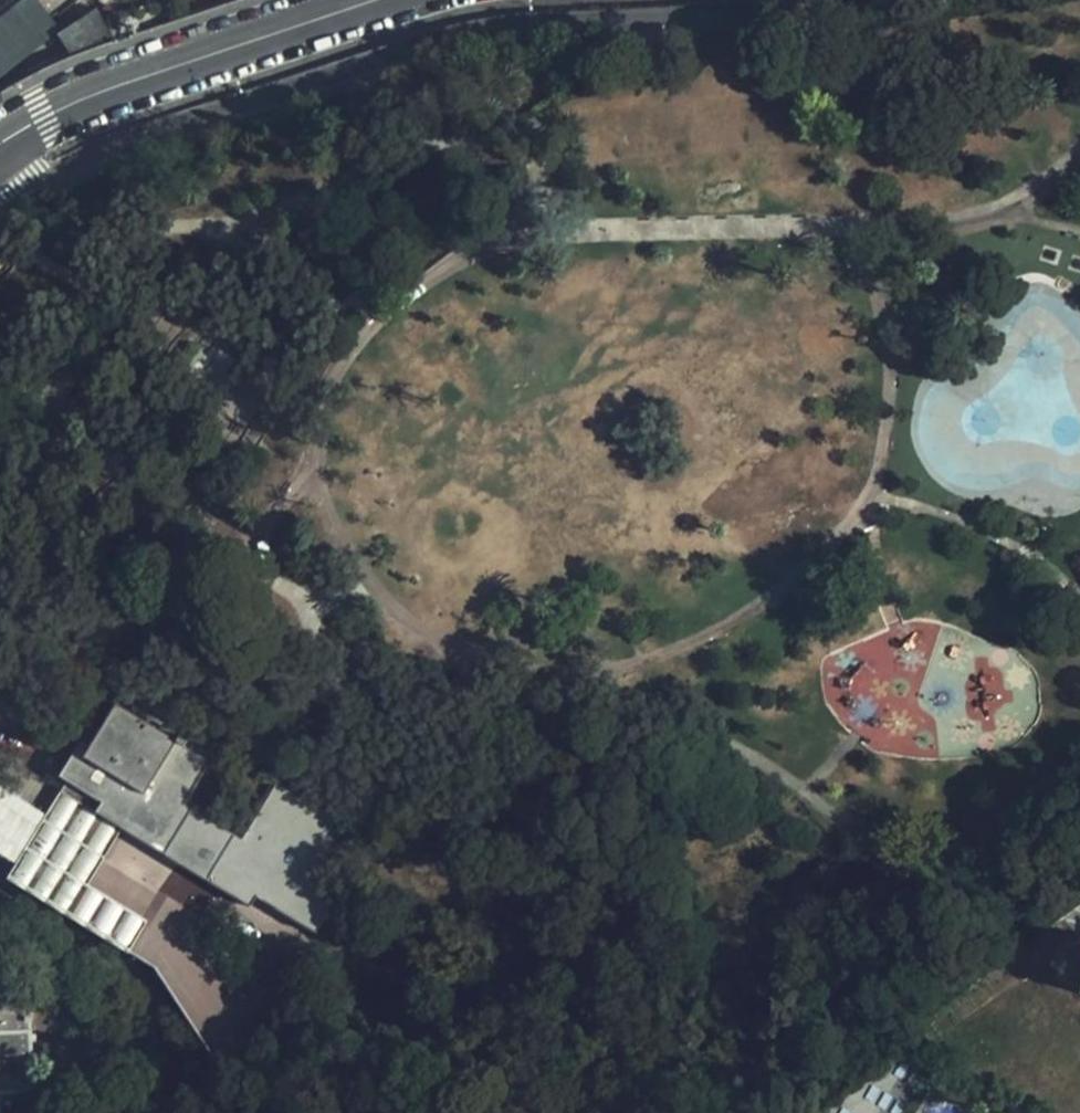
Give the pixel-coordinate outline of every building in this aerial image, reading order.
[(60,30),(38,0),(28,0),(0,20),(0,73),(60,30)] [(75,53),(114,37),(95,10),(62,37),(75,53)] [(24,61),(34,71),(58,60),(75,53),(62,37),(59,34),(24,61)] [(11,869),(3,884),(153,973),(215,1064),(378,940),(329,918),(366,832),(119,702),(82,763),(70,754),(53,783),(61,790),(43,820),(0,793),(0,862),(11,869)] [(22,1018),(0,1019),(0,1105),(25,1104),(22,1018)]
